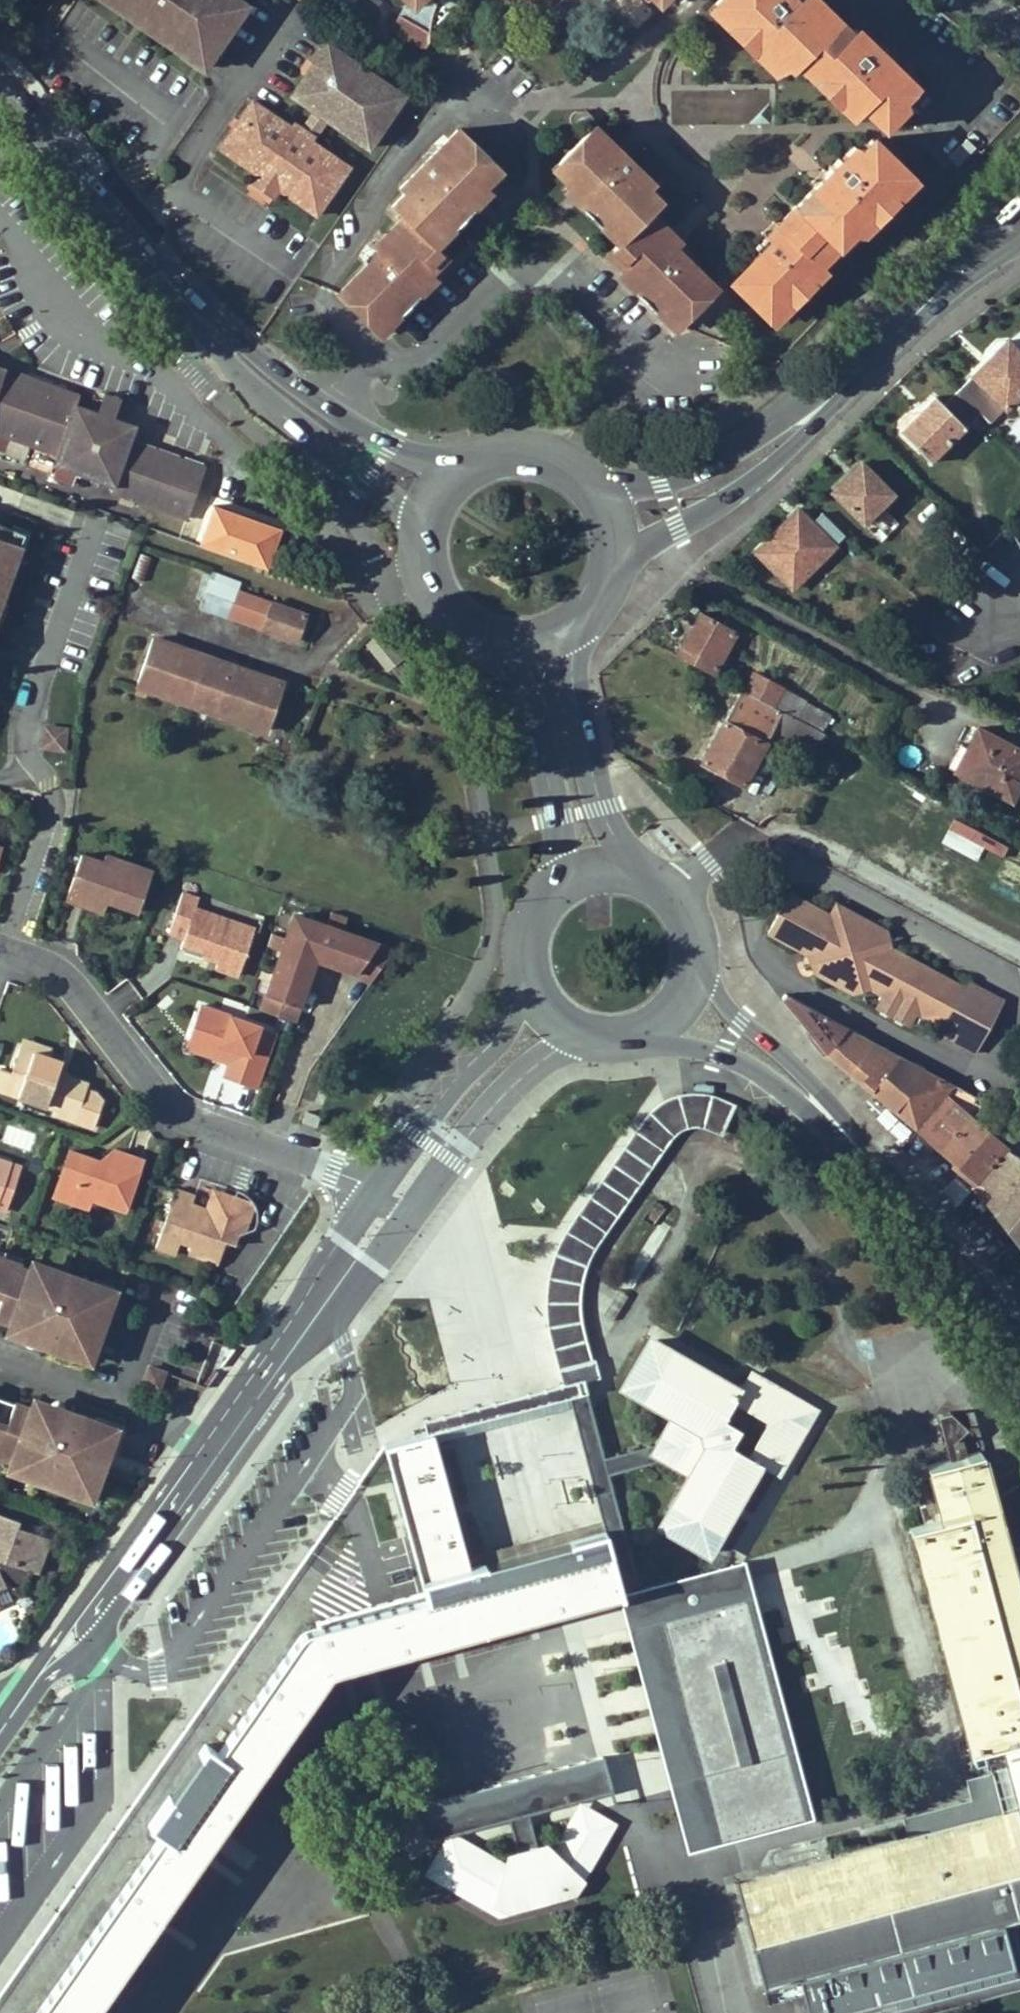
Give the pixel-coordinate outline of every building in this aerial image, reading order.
[(167,40),(174,30),(153,22),(156,17),(139,5),(135,9),(126,0),(108,0),(167,40)] [(203,66),(246,3),(242,0),(126,0),(135,9),(139,5),(156,17),(153,22),(174,30),(167,40),(203,66)] [(410,0),(409,0),(397,27),(430,43),(430,20),(410,0)] [(430,20),(434,9),(439,0),(410,0),(430,20)] [(648,0),(656,9),(664,0),(648,0)] [(799,63),(806,56),(826,77),(820,82),(840,102),(846,96),(858,108),(862,104),(866,108),(881,123),(903,101),(918,87),(867,36),(860,30),(855,34),(842,21),(831,32),(798,0),(718,0),(717,1),(738,22),(732,27),(753,49),(759,43),(770,55),(776,50),(786,60),(794,67),(799,63)] [(842,21),(820,0),(799,0),(798,0),(831,32),(842,21)] [(732,27),(738,22),(717,1),(711,7),(732,27)] [(252,101),(219,148),(257,173),(259,175),(263,170),(281,183),(278,187),(280,189),(316,214),(349,167),(311,141),(327,116),(370,146),(403,95),(328,43),(293,94),(316,109),(302,129),(294,123),(290,128),(252,101)] [(770,55),(759,43),(753,49),(775,71),(786,60),(776,50),(770,55)] [(826,77),(806,56),(799,63),(820,82),(826,77)] [(858,108),(846,96),(840,102),(856,118),(866,108),(862,104),(858,108)] [(909,107),(903,101),(881,123),(887,129),(909,107)] [(657,310),(662,305),(682,324),(693,313),(717,288),(687,257),(692,253),(652,212),(662,202),(649,188),(653,185),(595,127),(559,162),(578,182),(574,187),(587,201),(582,206),(600,224),(606,218),(625,237),(620,243),(615,247),(635,268),(630,274),(642,286),(637,291),(657,310)] [(467,202),(480,189),(476,184),(496,164),(460,128),(401,187),(406,192),(394,204),(404,216),(363,257),(367,263),(339,291),(374,327),(394,308),(400,314),(421,293),(415,287),(426,275),(421,270),(440,251),(435,246),(429,240),(450,220),(455,225),(473,208),(467,202)] [(898,198),(892,192),(911,174),(874,137),(862,149),(857,145),(843,160),(841,157),(826,170),(829,173),(756,246),(762,252),(733,281),(769,318),(790,297),(795,302),(815,283),(810,277),(823,263),(818,259),(855,221),(859,226),(873,214),(877,218),(898,198)] [(967,139),(946,158),(956,169),(977,149),(967,139)] [(574,187),(578,182),(559,162),(554,168),(569,184),(566,189),(582,206),(587,201),(574,187)] [(476,184),(480,189),(484,185),(500,168),(496,164),(476,184)] [(259,175),(257,173),(250,183),(273,199),(280,189),(278,187),(281,183),(263,170),(259,175)] [(911,174),(892,192),(898,198),(916,180),(911,174)] [(484,185),(480,189),(467,202),(473,208),(489,191),(484,185)] [(873,214),(859,226),(864,231),(877,218),(873,214)] [(625,237),(606,218),(600,224),(620,243),(625,237)] [(450,220),(429,240),(435,246),(455,225),(450,220)] [(818,259),(823,263),(859,226),(855,221),(818,259)] [(630,274),(635,268),(615,247),(608,255),(625,271),(621,275),(637,291),(642,286),(630,274)] [(421,270),(426,275),(430,271),(445,256),(440,251),(421,270)] [(823,263),(810,277),(815,283),(828,269),(823,263)] [(421,293),(436,278),(430,271),(426,275),(415,287),(421,293)] [(774,323),(795,302),(790,297),(769,318),(774,323)] [(682,324),(662,305),(657,310),(676,329),(682,324)] [(381,333),(400,314),(394,308),(374,327),(381,333)] [(957,391),(980,412),(990,422),(1019,392),(1019,359),(1005,345),(1004,343),(1001,343),(997,344),(993,346),(990,350),(988,354),(986,362),(957,391)] [(114,417),(99,412),(78,404),(76,407),(2,380),(7,368),(0,365),(0,452),(24,460),(30,445),(58,456),(55,465),(116,487),(114,491),(189,518),(207,467),(132,440),(138,425),(114,417)] [(2,380),(76,407),(78,404),(81,394),(7,368),(2,380)] [(929,464),(980,412),(957,391),(943,405),(934,397),(919,413),(914,413),(910,414),(905,418),(902,422),(900,427),(900,434),(929,464)] [(106,393),(99,412),(114,417),(121,398),(106,393)] [(860,464),(832,493),(862,523),(891,495),(860,464)] [(216,500),(201,542),(269,565),(283,524),(216,500)] [(844,536),(821,515),(811,525),(796,511),(755,554),(792,590),(844,536)] [(0,526),(0,603),(1,603),(20,548),(9,544),(13,531),(0,526)] [(154,558),(143,554),(134,577),(145,582),(154,558)] [(214,571),(207,590),(234,599),(229,616),(297,640),(306,613),(239,589),(242,581),(214,571)] [(207,590),(202,606),(228,616),(229,616),(234,599),(207,590)] [(678,657),(711,674),(735,631),(702,614),(678,657)] [(115,677),(138,686),(155,637),(132,629),(115,677)] [(400,660),(381,634),(368,645),(387,671),(400,660)] [(282,682),(155,637),(138,686),(145,688),(142,694),(151,697),(154,690),(265,730),(282,682)] [(753,672),(742,691),(792,718),(803,699),(753,672)] [(810,728),(792,718),(742,691),(741,691),(701,763),(743,785),(769,738),(805,758),(819,733),(810,728)] [(820,708),(803,699),(792,718),(810,728),(820,708)] [(66,751),(68,725),(43,723),(41,749),(66,751)] [(979,727),(979,729),(969,746),(967,745),(953,772),(1010,803),(1019,784),(1019,782),(1017,780),(1019,773),(1019,749),(979,727)] [(953,821),(945,838),(998,864),(1006,847),(953,821)] [(70,890),(92,898),(93,895),(108,900),(140,911),(153,870),(106,854),(103,861),(82,854),(70,890)] [(93,895),(92,898),(70,890),(67,897),(104,910),(108,900),(93,895)] [(196,908),(200,898),(182,893),(168,934),(185,939),(183,945),(207,953),(220,957),(218,963),(217,968),(239,976),(255,929),(256,928),(196,908)] [(829,916),(790,894),(768,934),(815,959),(819,971),(813,972),(853,995),(859,984),(883,997),(876,1009),(907,1027),(915,1013),(941,1028),(938,1033),(975,1053),(1004,1001),(966,980),(961,987),(893,950),(883,955),(879,946),(886,933),(841,909),(832,910),(829,916)] [(336,952),(333,962),(357,970),(372,981),(394,949),(343,931),(349,917),(333,911),(328,926),(295,915),(287,938),(273,933),(269,946),(283,951),(261,1011),(294,1022),(317,957),(321,946),(336,952)] [(336,952),(321,946),(317,957),(333,962),(336,952)] [(207,953),(205,959),(218,963),(220,957),(207,953)] [(827,1057),(828,1055),(916,1129),(943,1096),(974,1121),(986,1103),(786,995),(782,1003),(827,1057)] [(188,1040),(219,1051),(222,1043),(234,1048),(228,1062),(223,1077),(255,1089),(275,1031),(200,1005),(188,1040)] [(222,1043),(219,1051),(188,1040),(185,1047),(228,1062),(234,1048),(222,1043)] [(59,1067),(41,1061),(43,1055),(21,1046),(12,1072),(0,1068),(0,1088),(56,1108),(54,1113),(92,1126),(100,1102),(96,1092),(86,1088),(88,1083),(64,1075),(57,1072),(59,1067)] [(61,1061),(43,1055),(41,1061),(59,1067),(61,1061)] [(656,1112),(647,1123),(640,1133),(661,1149),(667,1141),(672,1134),(676,1130),(683,1126),(690,1124),(697,1122),(706,1122),(725,1130),(736,1105),(728,1101),(718,1098),(708,1097),(698,1096),(688,1097),(677,1099),(671,1101),(664,1106),(656,1112)] [(916,1129),(962,1169),(977,1182),(1006,1149),(974,1121),(943,1096),(916,1129)] [(318,1126),(322,1115),(307,1111),(303,1121),(318,1126)] [(592,1251),(661,1149),(640,1133),(580,1218),(570,1234),(562,1248),(558,1259),(554,1270),(552,1282),(552,1294),(578,1297),(579,1285),(582,1274),(586,1263),(591,1253),(592,1251)] [(105,1161),(71,1150),(58,1187),(93,1199),(125,1210),(143,1158),(130,1153),(117,1149),(107,1155),(105,1161)] [(971,1188),(1019,1250),(1019,1156),(1006,1149),(977,1182),(971,1188)] [(24,1166),(0,1158),(0,1208),(8,1211),(24,1166)] [(971,1188),(977,1182),(962,1169),(954,1178),(969,1191),(971,1188)] [(89,1209),(93,1199),(58,1187),(54,1197),(89,1209)] [(173,1198),(168,1214),(185,1220),(191,1203),(193,1196),(176,1190),(173,1198)] [(217,1244),(224,1247),(226,1243),(237,1246),(240,1234),(246,1228),(249,1220),(244,1208),(238,1206),(234,1197),(219,1193),(212,1196),(207,1209),(191,1203),(185,1220),(168,1214),(156,1248),(176,1255),(181,1242),(191,1246),(189,1253),(212,1261),(217,1244)] [(249,1220),(255,1204),(234,1197),(238,1206),(244,1208),(249,1220)] [(653,1197),(602,1278),(630,1295),(681,1215),(653,1197)] [(224,1247),(217,1244),(212,1261),(218,1263),(224,1247)] [(18,1269),(22,1259),(0,1252),(0,1264),(18,1269)] [(6,1291),(0,1310),(0,1320),(30,1329),(27,1340),(79,1356),(83,1346),(96,1351),(113,1300),(97,1295),(101,1285),(61,1272),(58,1282),(42,1277),(18,1269),(0,1264),(0,1289),(6,1291)] [(45,1267),(42,1277),(58,1282),(61,1272),(45,1267)] [(101,1285),(97,1295),(113,1300),(116,1290),(101,1285)] [(579,1320),(578,1297),(552,1294),(552,1297),(552,1310),(553,1323),(563,1368),(576,1366),(589,1362),(579,1320)] [(650,1332),(618,1384),(671,1417),(651,1452),(686,1473),(656,1524),(712,1557),(764,1464),(780,1474),(811,1423),(821,1407),(752,1370),(744,1384),(650,1332)] [(83,1346),(79,1356),(93,1360),(96,1351),(83,1346)] [(167,1374),(149,1368),(144,1385),(162,1391),(167,1374)] [(431,1435),(432,1442),(436,1441),(438,1431),(580,1395),(577,1382),(423,1422),(426,1436),(431,1435)] [(933,1413),(943,1435),(962,1426),(953,1404),(933,1413)] [(6,1458),(31,1466),(47,1472),(43,1483),(82,1495),(85,1485),(100,1490),(117,1439),(101,1433),(104,1423),(54,1406),(50,1419),(17,1408),(7,1435),(0,1433),(0,1455),(6,1458)] [(120,1429),(104,1423),(101,1433),(117,1439),(120,1429)] [(224,1751),(208,1740),(150,1824),(165,1835),(41,2012),(94,2012),(143,1944),(212,1844),(330,1674),(422,1650),(536,1619),(621,1596),(629,1594),(628,1591),(611,1525),(466,1565),(432,1442),(431,1435),(426,1436),(386,1448),(428,1601),(304,1635),(224,1751)] [(764,1988),(800,1979),(808,2012),(858,2012),(1018,1975),(1003,1925),(1019,1920),(1019,1601),(978,1444),(957,1450),(919,1458),(932,1510),(901,1520),(903,1530),(962,1748),(983,1743),(1000,1738),(1018,1810),(1001,1815),(736,1887),(764,1988)] [(47,1472),(31,1466),(27,1478),(43,1483),(47,1472)] [(100,1490),(85,1485),(82,1495),(96,1501),(100,1490)] [(7,1586),(8,1587),(23,1592),(31,1571),(38,1573),(52,1538),(19,1527),(21,1520),(0,1513),(0,1589),(7,1586)] [(746,1560),(628,1591),(629,1594),(621,1596),(689,1851),(814,1818),(772,1658),(760,1615),(746,1560)] [(8,1587),(7,1586),(0,1589),(0,1607),(13,1601),(8,1587)] [(604,1754),(416,1806),(426,1841),(445,1835),(454,1833),(509,1818),(528,1813),(614,1789),(604,1754)] [(506,1861),(454,1833),(445,1835),(423,1875),(498,1918),(577,1897),(618,1822),(580,1800),(553,1846),(548,1841),(536,1844),(517,1849),(508,1852),(506,1861)] [(528,1813),(509,1818),(517,1849),(536,1844),(528,1813)]
